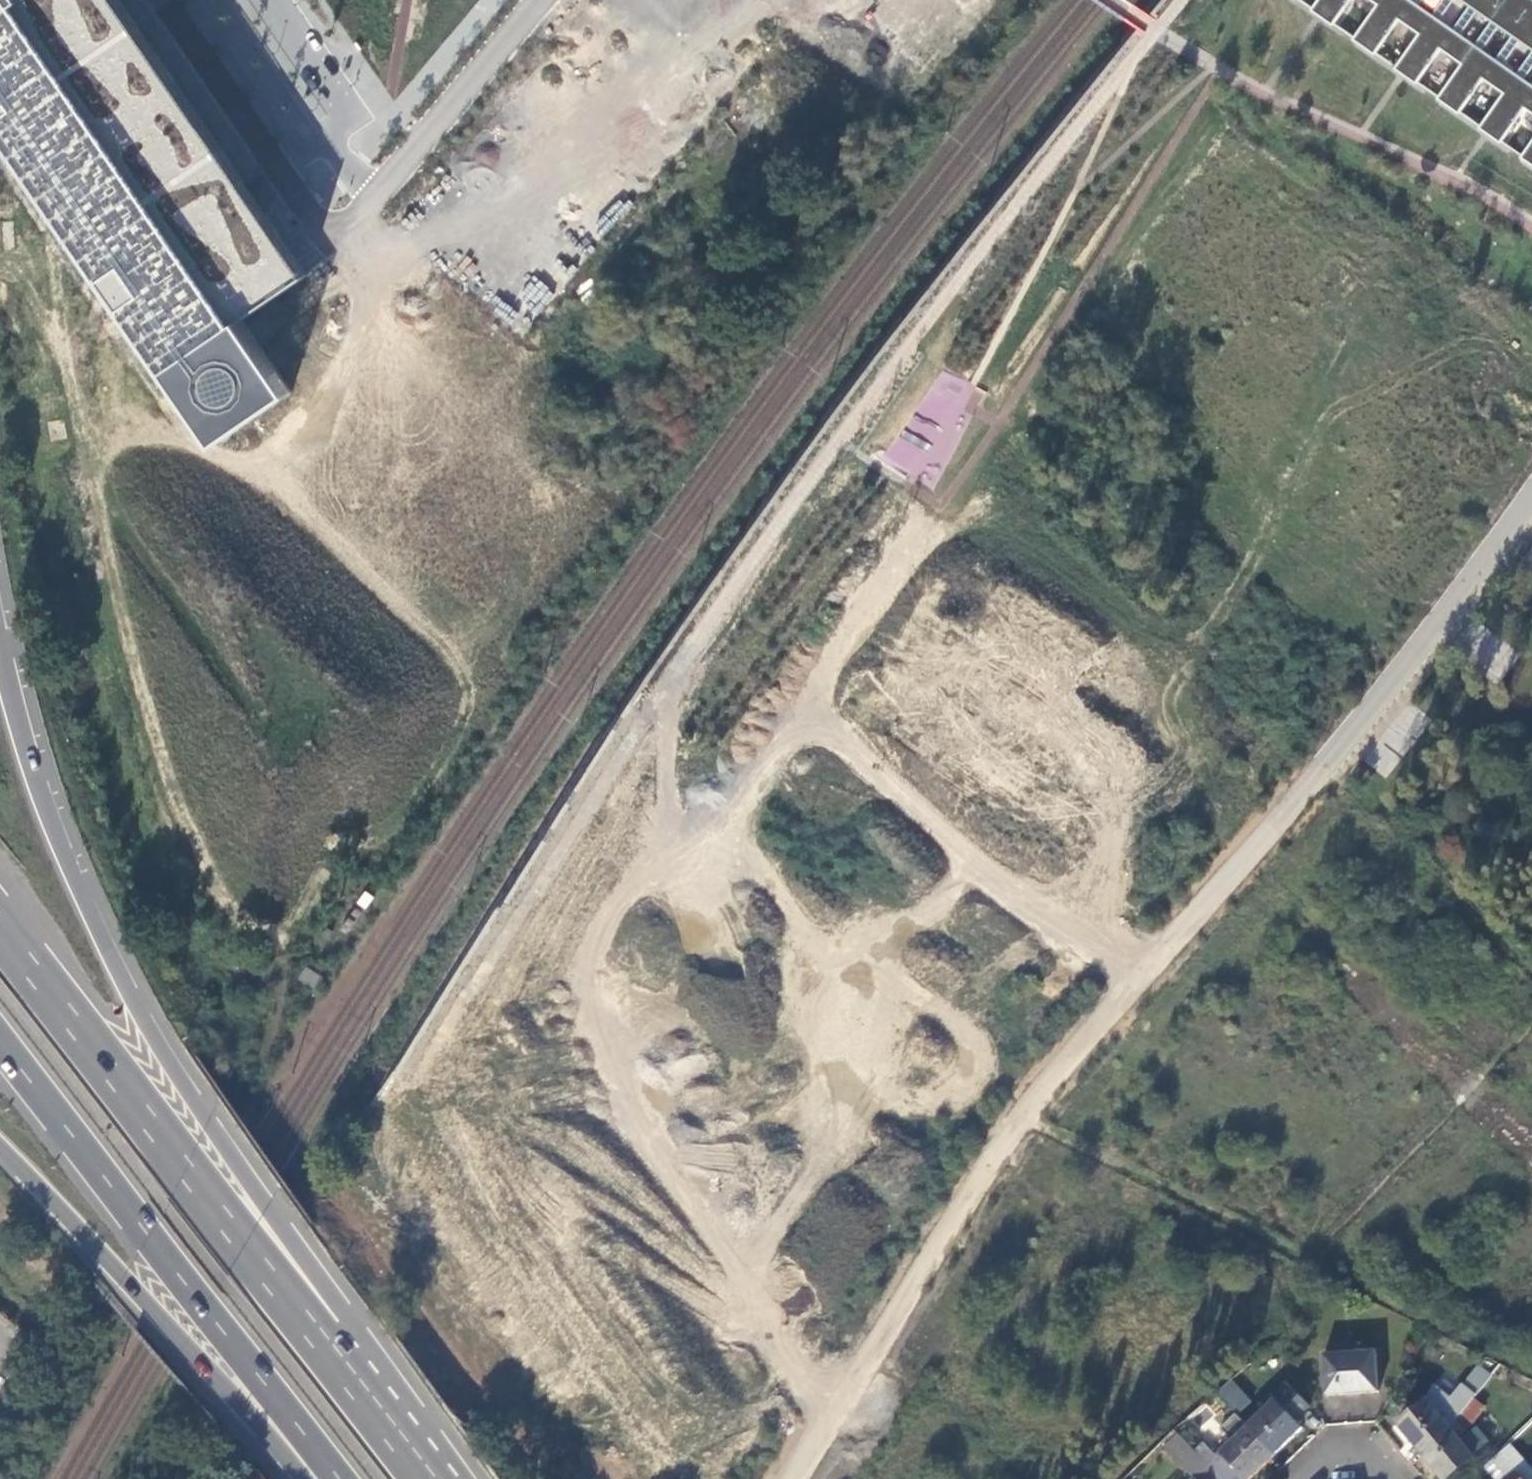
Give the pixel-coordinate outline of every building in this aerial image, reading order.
[(126,0),(0,0),(0,132),(214,442),(291,388),(271,361),(243,322),(308,276),(297,259),(250,187),(126,0)] [(1312,7),(1335,23),(1352,0),(1317,0),(1312,7)] [(1378,3),(1355,37),(1377,52),(1400,19),(1419,32),(1396,65),(1418,80),(1441,47),(1462,62),(1438,97),(1460,112),(1485,78),(1504,91),(1480,126),(1501,141),(1526,106),(1531,110),(1531,0),(1373,0),(1378,3)] [(1521,155),(1531,162),(1531,140),(1521,155)] [(302,978),(304,983),(317,991),(325,978),(308,968),(302,978)] [(1346,1302),(1352,1292),(1339,1286),(1331,1293),(1346,1302)] [(1329,1395),(1372,1395),(1372,1357),(1329,1356),(1329,1395)] [(1397,1423),(1421,1453),(1452,1428),(1474,1399),(1489,1380),(1478,1371),(1464,1389),(1463,1388),(1441,1414),(1428,1398),(1397,1423)] [(1273,1401),(1246,1427),(1272,1453),(1298,1428),(1292,1421),(1307,1408),(1285,1385),(1270,1398),(1273,1401)] [(1245,1409),(1224,1386),(1214,1394),(1236,1417),(1245,1409)] [(1421,1453),(1441,1478),(1447,1478),(1474,1457),(1458,1437),(1483,1407),(1474,1399),(1452,1428),(1421,1453)] [(1222,1478),(1246,1478),(1272,1453),(1246,1427),(1216,1455),(1205,1442),(1195,1451),(1222,1478)] [(1195,1451),(1173,1429),(1161,1442),(1184,1466),(1183,1467),(1193,1478),(1192,1478),(1222,1478),(1195,1451)] [(1492,1460),(1509,1478),(1525,1478),(1531,1473),(1531,1471),(1508,1445),(1492,1460)]
